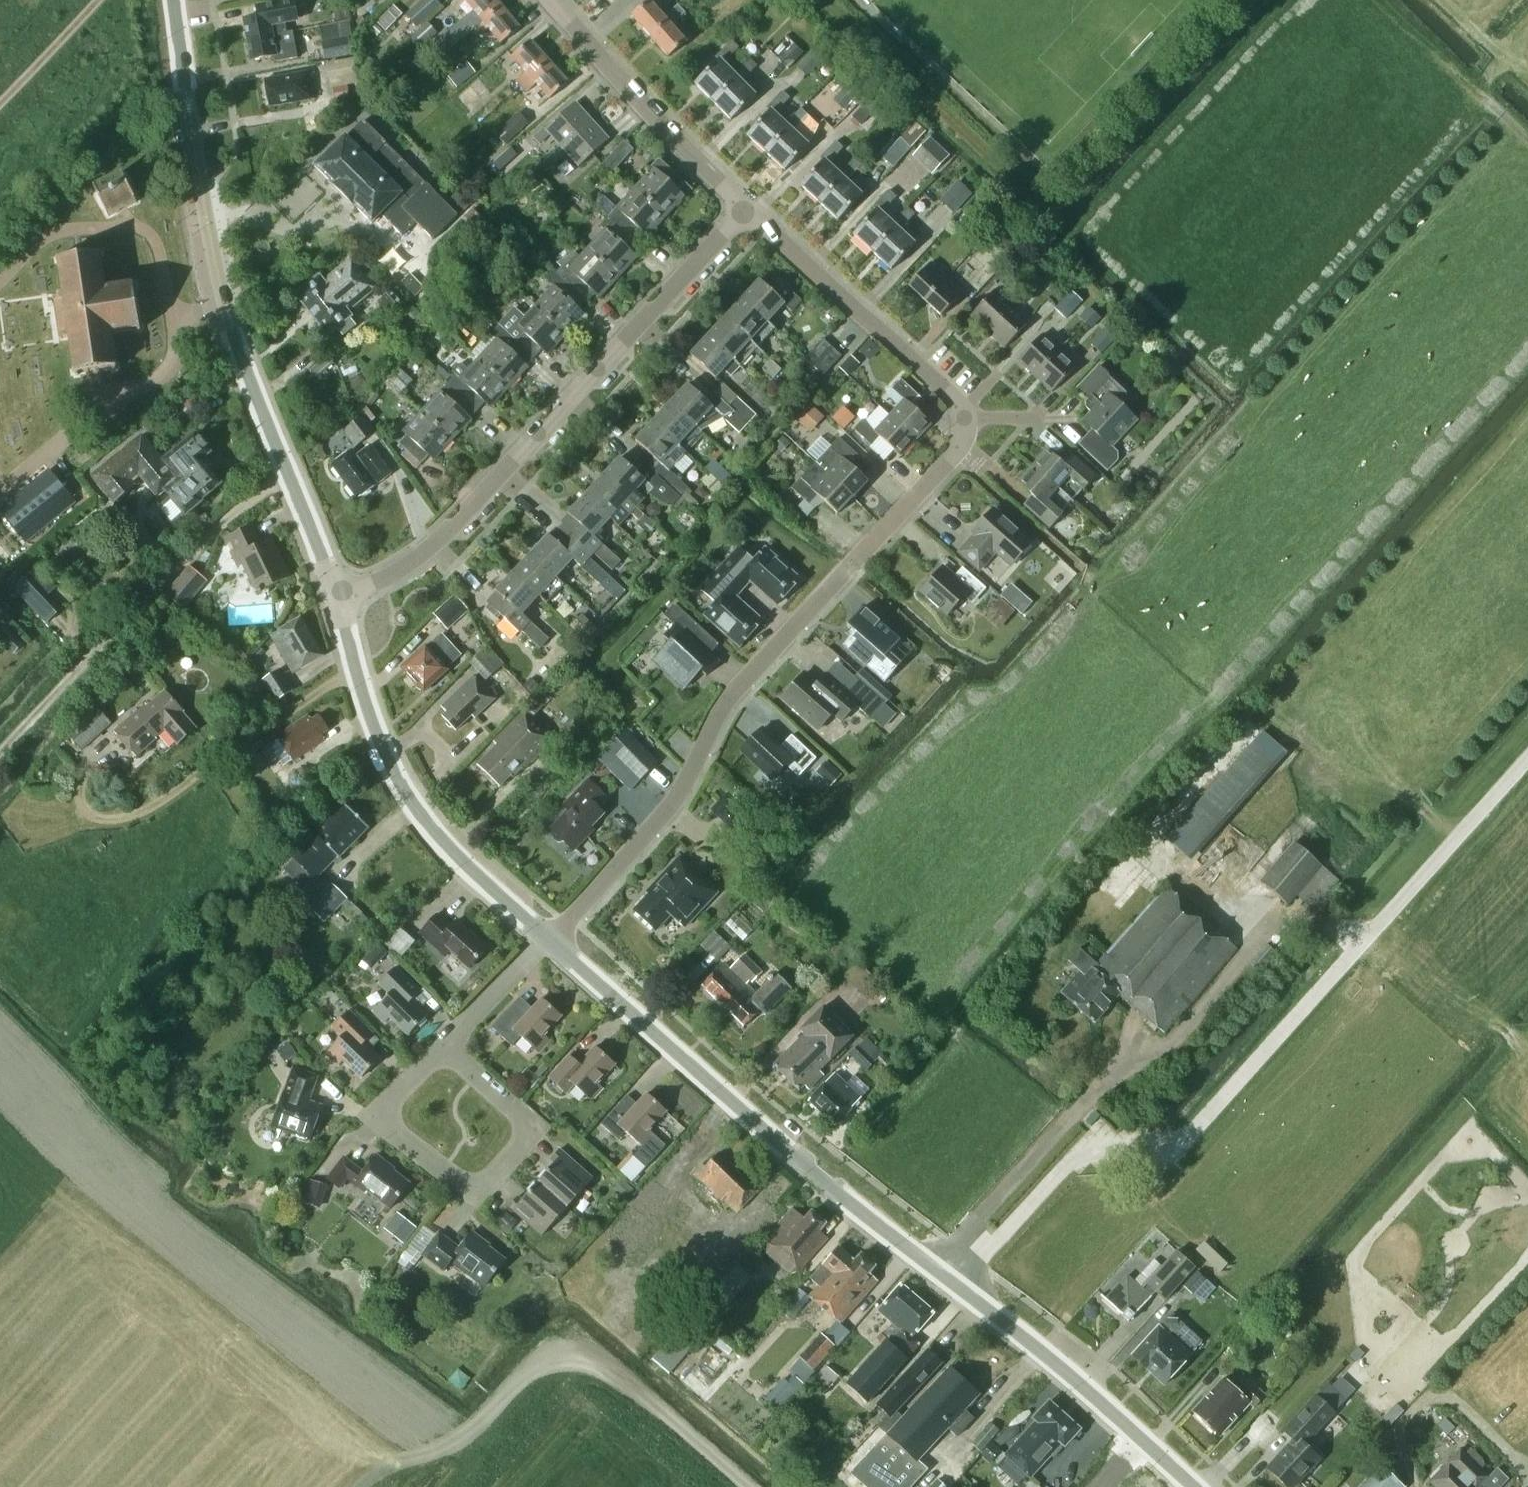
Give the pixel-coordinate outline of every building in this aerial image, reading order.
[(406,15),(417,28),(442,5),(437,0),(423,0),(406,15)] [(471,34),(501,10),(493,0),(468,0),(464,3),(471,12),(441,36),(452,49),(471,34)] [(663,20),(653,9),(663,0),(645,0),(648,3),(631,18),(649,39),(666,23),(663,20)] [(245,21),(249,41),(272,37),(289,34),(287,26),(301,24),(297,3),(258,9),(259,19),(245,21)] [(348,4),(333,7),(336,22),(351,19),(348,4)] [(666,23),(649,39),(667,59),(685,43),(670,27),(684,15),(677,7),(663,20),(666,23)] [(501,10),(471,34),(476,40),(487,31),(499,46),(518,31),(501,10)] [(385,14),(377,22),(386,31),(394,23),(385,14)] [(367,22),(361,16),(356,22),(362,27),(367,22)] [(426,20),(408,37),(417,46),(435,30),(426,20)] [(272,37),(249,41),(252,61),(275,57),(277,65),(299,60),(297,46),(286,48),(285,37),(289,37),(289,34),(272,37)] [(353,55),(349,38),(323,43),(322,44),(325,61),(353,55)] [(519,88),(547,63),(528,42),(510,58),(523,73),(514,82),(519,88)] [(694,86),(712,105),(738,80),(733,75),(723,65),(740,49),(732,43),(716,59),(719,62),(694,86)] [(795,44),(779,60),(788,68),(803,53),(795,44)] [(814,49),(797,67),(807,76),(824,59),(814,49)] [(738,80),(712,105),(730,123),(755,98),(741,84),(757,67),(750,59),(733,75),(738,80)] [(467,60),(448,74),(458,87),(477,72),(467,60)] [(547,63),(519,88),(525,94),(534,86),(547,101),(566,84),(547,63)] [(314,100),(309,73),(265,81),(269,108),(314,100)] [(482,75),(461,92),(471,103),(491,86),(482,75)] [(849,83),(833,100),(843,110),(850,103),(855,108),(865,97),(849,83)] [(336,100),(351,97),(349,85),(334,87),(336,100)] [(746,137),(765,154),(788,129),(785,127),(775,117),(790,100),(782,92),(765,110),(769,113),(746,137)] [(875,110),(867,102),(852,117),(861,125),(875,110)] [(560,149),(591,123),(574,105),(544,132),(543,130),(532,140),(538,147),(549,137),(560,149)] [(788,129),(765,154),(783,171),(806,146),(792,134),(808,117),(801,111),(785,127),(788,129)] [(515,114),(495,132),(506,144),(526,125),(515,114)] [(894,168),(927,132),(912,118),(879,154),(894,168)] [(364,121),(353,131),(347,137),(346,136),(344,138),(317,165),(317,164),(315,166),(317,168),(317,167),(332,182),(331,183),(330,183),(330,184),(331,186),(332,185),(353,207),(354,209),(355,208),(355,207),(356,206),(371,221),(371,222),(373,223),(381,215),(402,236),(416,223),(433,240),(458,216),(427,184),(382,139),(364,121)] [(591,123),(560,149),(549,159),(555,166),(566,156),(578,169),(608,142),(591,123)] [(930,137),(913,156),(933,174),(950,155),(930,137)] [(633,150),(623,141),(602,165),(612,173),(633,150)] [(798,187),(817,204),(841,179),(838,176),(828,166),(843,150),(835,143),(819,159),(822,161),(798,187)] [(511,148),(490,167),(499,176),(520,157),(511,148)] [(684,200),(677,194),(684,186),(692,194),(693,193),(653,157),(652,158),(657,162),(647,173),(643,169),(638,175),(644,180),(634,191),(665,220),(684,200)] [(548,172),(555,166),(549,159),(542,165),(548,172)] [(841,179),(817,204),(836,222),(860,196),(846,184),(861,167),(854,160),(838,176),(841,179)] [(137,201),(124,175),(96,189),(109,215),(137,201)] [(958,181),(940,200),(954,214),(973,194),(958,181)] [(471,205),(458,191),(451,198),(464,211),(471,205)] [(665,220),(634,191),(607,220),(637,246),(645,237),(647,239),(665,220)] [(852,235),(871,253),(895,228),(892,226),(881,216),(897,199),(889,192),(873,209),(875,211),(852,235)] [(604,196),(597,204),(607,214),(614,205),(604,196)] [(489,222),(474,208),(466,217),(471,222),(475,218),(484,227),(489,222)] [(895,228),(871,253),(891,271),(914,245),(900,233),(915,217),(907,210),(892,226),(895,228)] [(605,232),(586,253),(616,280),(628,267),(635,260),(629,255),(637,246),(607,220),(600,228),(605,232)] [(61,339),(71,338),(75,371),(73,371),(73,374),(75,374),(76,376),(79,376),(79,373),(114,368),(114,371),(117,370),(116,367),(119,367),(118,364),(116,364),(111,332),(138,328),(138,331),(141,331),(140,328),(143,328),(142,324),(140,325),(135,288),(137,287),(137,284),(135,285),(134,282),(131,282),(132,284),(104,288),(100,256),(102,255),(102,253),(99,253),(99,251),(96,251),(97,253),(62,258),(62,256),(59,256),(60,259),(57,259),(57,262),(60,261),(64,289),(61,295),(54,296),(61,339)] [(550,273),(585,303),(593,295),(598,300),(616,280),(586,253),(581,259),(575,254),(559,263),(563,267),(557,274),(553,270),(550,273)] [(323,282),(320,278),(295,297),(327,337),(335,331),(341,338),(355,328),(348,320),(350,319),(346,314),(375,292),(350,260),(323,282)] [(1045,284),(1054,274),(1041,263),(1032,273),(1045,284)] [(909,288),(924,302),(944,281),(929,266),(909,288)] [(534,310),(564,338),(583,318),(577,313),(585,303),(550,273),(546,278),(559,290),(555,294),(552,290),(534,310)] [(944,281),(924,302),(940,317),(960,295),(944,281)] [(758,283),(740,302),(766,326),(783,308),(791,316),(800,305),(777,284),(769,293),(758,283)] [(391,290),(380,299),(391,312),(402,303),(391,290)] [(971,317),(988,333),(1012,306),(995,290),(971,317)] [(1067,319),(1084,300),(1072,290),(1056,309),(1067,319)] [(740,302),(723,321),(756,350),(773,332),(766,326),(740,302)] [(1030,322),(1012,306),(988,333),(1005,349),(1030,322)] [(1093,328),(1101,318),(1089,307),(1080,317),(1093,328)] [(497,330),(532,361),(540,352),(545,357),(564,338),(534,310),(526,318),(516,309),(500,327),(497,330)] [(756,350),(723,321),(706,339),(739,368),(751,355),(757,361),(762,356),(756,350)] [(497,343),(478,364),(508,391),(526,371),(524,370),(532,361),(497,330),(491,337),(497,343)] [(1102,353),(1113,341),(1103,331),(1091,343),(1102,353)] [(1035,377),(1060,351),(1043,335),(1018,361),(1035,377)] [(855,354),(868,364),(882,347),(870,336),(855,354)] [(739,368),(706,339),(689,358),(714,381),(724,370),(731,377),(739,368)] [(824,339),(806,358),(825,375),(842,355),(824,339)] [(1077,367),(1060,351),(1035,377),(1052,393),(1077,367)] [(852,355),(840,367),(848,376),(860,363),(852,355)] [(316,377),(333,362),(328,357),(311,371),(316,377)] [(772,380),(781,371),(770,361),(762,370),(772,380)] [(447,388),(476,414),(484,404),(491,410),(508,391),(478,364),(470,372),(463,366),(459,366),(454,371),(459,376),(447,388)] [(414,378),(399,365),(388,377),(403,390),(414,378)] [(1083,421),(1093,431),(1080,444),(1108,471),(1118,461),(1118,454),(1111,448),(1137,421),(1112,397),(1115,394),(1105,384),(1111,378),(1099,367),(1079,389),(1089,398),(1089,399),(1086,402),(1086,408),(1091,412),(1091,413),(1083,421)] [(904,401),(890,416),(916,441),(931,425),(910,405),(919,396),(901,380),(892,389),(904,401)] [(713,394),(705,403),(686,386),(668,406),(700,434),(703,432),(722,420),(738,435),(747,425),(728,408),(713,394)] [(439,395),(419,416),(450,444),(470,424),(468,422),(476,414),(447,388),(440,396),(439,395)] [(728,408),(747,425),(755,417),(736,400),(728,408)] [(811,402),(797,418),(811,431),(825,414),(811,402)] [(684,452),(700,434),(668,406),(651,424),(684,452)] [(843,409),(833,419),(843,428),(852,418),(843,409)] [(376,432),(365,416),(344,431),(355,447),(376,432)] [(450,444),(419,416),(402,435),(405,438),(397,446),(417,466),(427,457),(432,463),(450,444)] [(916,441),(890,416),(875,432),(863,420),(854,430),(871,446),(880,438),(900,457),(916,441)] [(648,456),(640,464),(680,500),(688,491),(669,473),(686,454),(684,452),(651,424),(634,443),(648,456)] [(166,491),(169,494),(161,500),(160,502),(160,506),(170,519),(175,519),(184,512),(186,516),(204,502),(202,500),(223,484),(203,460),(212,453),(196,434),(163,460),(142,435),(92,476),(115,504),(136,486),(132,480),(139,474),(158,497),(166,491)] [(783,436),(775,446),(781,452),(790,443),(783,436)] [(817,465),(853,499),(868,482),(848,464),(857,455),(839,439),(830,448),(832,450),(817,465)] [(327,466),(353,500),(388,474),(367,446),(352,457),(348,451),(327,466)] [(1047,450),(1033,467),(1071,501),(1082,490),(1084,491),(1096,477),(1077,460),(1069,469),(1047,450)] [(672,509),(680,500),(640,464),(632,472),(618,459),(601,478),(655,529),(657,527),(637,508),(652,491),(672,509)] [(728,474),(717,463),(709,471),(720,482),(728,474)] [(817,465),(803,481),(801,479),(792,489),(804,500),(810,505),(818,496),(838,515),(853,499),(817,465)] [(1071,501),(1033,467),(1018,484),(1039,503),(1031,512),(1050,529),(1062,515),(1061,513),(1071,501)] [(30,539),(81,498),(59,471),(8,512),(30,539)] [(601,478),(585,497),(610,521),(618,529),(631,514),(638,521),(636,524),(646,533),(648,531),(651,533),(655,529),(601,478)] [(559,527),(591,558),(593,556),(611,572),(619,563),(593,539),(610,521),(585,497),(567,516),(561,522),(563,523),(559,527)] [(804,500),(798,507),(808,516),(814,510),(810,505),(804,500)] [(995,552),(1011,566),(1031,544),(994,511),(974,533),(977,535),(960,553),(979,570),(995,552)] [(290,577),(271,539),(260,544),(252,526),(225,539),(238,566),(247,562),(259,589),(254,591),(256,595),(262,592),(261,591),(290,577)] [(606,577),(589,561),(591,558),(559,527),(558,529),(555,527),(546,537),(528,556),(555,579),(572,561),(598,585),(606,577)] [(739,548),(720,569),(742,588),(750,579),(778,604),(799,581),(765,550),(754,561),(739,548)] [(555,579),(528,556),(512,573),(538,598),(546,605),(562,587),(555,579)] [(1066,586),(1076,574),(1065,565),(1055,577),(1066,586)] [(38,566),(12,590),(44,625),(62,609),(48,594),(57,586),(38,566)] [(207,581),(189,566),(166,595),(184,609),(207,581)] [(964,567),(955,575),(945,566),(922,591),(947,614),(970,589),(979,597),(987,588),(964,567)] [(716,604),(706,615),(740,646),(762,622),(734,597),(742,588),(720,569),(701,590),(716,604)] [(538,598),(512,573),(494,593),(484,604),(499,617),(518,635),(520,633),(538,650),(547,640),(521,616),(538,598)] [(1011,584),(1001,596),(1021,613),(1031,600),(1011,584)] [(455,595),(434,613),(448,629),(469,611),(455,595)] [(1001,598),(991,610),(1006,623),(1016,611),(1001,598)] [(677,625),(678,626),(685,618),(674,607),(663,618),(674,628),(677,625)] [(863,607),(847,625),(855,632),(843,646),(885,683),(901,664),(889,654),(901,640),(871,614),(863,607)] [(598,628),(582,613),(570,626),(586,641),(598,628)] [(323,656),(300,618),(271,636),(293,674),(323,656)] [(715,665),(716,666),(718,663),(678,626),(677,625),(674,628),(665,637),(670,643),(654,660),(684,689),(701,671),(706,676),(709,673),(708,672),(715,665)] [(14,654),(25,644),(9,628),(0,637),(0,639),(14,654)] [(461,655),(442,634),(428,647),(426,645),(402,668),(424,692),(448,670),(447,668),(461,655)] [(488,645),(470,661),(486,679),(504,663),(488,645)] [(805,673),(783,698),(818,730),(832,714),(841,722),(856,705),(871,718),(883,704),(854,678),(837,662),(817,684),(805,673)] [(294,690),(280,669),(261,682),(275,703),(294,690)] [(861,671),(854,678),(883,704),(890,697),(861,671)] [(495,699),(474,677),(442,707),(447,713),(443,717),(456,731),(472,715),(475,718),(495,699)] [(532,678),(525,685),(532,692),(539,685),(532,678)] [(156,737),(164,730),(178,745),(198,728),(166,691),(149,706),(146,703),(114,732),(136,757),(157,738),(156,737)] [(84,750),(110,725),(113,722),(96,703),(66,731),(84,750)] [(885,704),(873,717),(885,728),(897,714),(885,704)] [(494,742),(498,746),(479,765),(500,786),(511,776),(513,778),(522,769),(523,770),(553,739),(525,711),(494,742)] [(293,760),(293,761),(325,740),(322,735),(328,730),(318,715),(312,720),(308,715),(277,736),(277,737),(268,743),(284,766),(293,760)] [(772,780),(786,765),(799,777),(816,758),(792,735),(781,746),(762,728),(741,750),(772,780)] [(625,731),(597,759),(616,777),(627,767),(641,781),(658,763),(625,731)] [(1264,731),(1167,837),(1190,858),(1287,752),(1264,731)] [(842,774),(827,760),(817,772),(831,786),(842,774)] [(562,842),(565,841),(575,851),(596,831),(593,828),(607,814),(601,808),(610,798),(591,779),(564,805),(570,811),(552,828),(555,832),(554,834),(554,837),(559,842),(562,842)] [(727,792),(711,809),(718,815),(728,804),(745,819),(734,831),(740,836),(756,819),(727,792)] [(339,858),(369,827),(345,804),(327,822),(326,821),(314,834),(292,857),(315,880),(337,857),(339,858)] [(793,813),(784,822),(793,830),(798,824),(798,818),(793,813)] [(105,847),(102,843),(96,846),(99,851),(105,847)] [(1341,882),(1296,843),(1261,883),(1288,906),(1297,896),(1315,911),(1317,909),(1320,912),(1329,902),(1326,899),(1341,882)] [(653,895),(651,893),(635,911),(656,931),(672,915),(685,928),(718,893),(680,858),(656,883),(660,887),(653,895)] [(331,886),(309,909),(325,924),(347,901),(331,886)] [(1121,993),(1132,1004),(1165,1034),(1237,949),(1167,886),(1098,964),(1088,955),(1078,947),(1067,960),(1076,968),(1080,972),(1061,993),(1094,1023),(1121,993)] [(437,914),(420,933),(446,956),(451,951),(469,968),(487,949),(456,920),(451,926),(437,914)] [(385,940),(403,956),(418,940),(400,924),(385,940)] [(372,952),(362,963),(371,972),(381,961),(372,952)] [(747,983),(751,980),(753,982),(762,972),(744,955),(730,969),(725,964),(702,987),(743,1028),(760,1010),(766,1015),(791,988),(776,974),(773,977),(771,976),(768,979),(770,980),(758,993),(747,983)] [(409,1035),(427,1016),(411,1001),(421,991),(396,967),(380,984),(390,994),(373,1011),(385,1022),(390,1017),(409,1035)] [(333,992),(329,996),(336,1004),(341,1000),(333,992)] [(562,1016),(542,998),(528,1014),(515,1002),(492,1027),(513,1046),(521,1036),(539,1052),(550,1040),(545,1035),(562,1016)] [(854,1036),(824,1006),(801,1030),(805,1034),(774,1065),(800,1091),(806,1086),(809,1089),(824,1075),(820,1071),(854,1036)] [(326,1053),(338,1065),(343,1060),(361,1078),(380,1058),(364,1043),(373,1034),(350,1010),(333,1027),(343,1036),(326,1053)] [(883,1053),(865,1037),(848,1056),(866,1072),(883,1053)] [(285,1062),(297,1053),(290,1043),(278,1051),(285,1062)] [(579,1064),(569,1055),(550,1077),(567,1093),(574,1084),(592,1100),(603,1089),(597,1084),(615,1064),(596,1046),(579,1064)] [(310,1140),(322,1106),(309,1102),(318,1076),(293,1067),(272,1126),(310,1140)] [(532,1072),(523,1082),(532,1089),(540,1079),(532,1072)] [(810,1100),(836,1125),(861,1098),(835,1073),(810,1100)] [(649,1130),(667,1111),(647,1093),(631,1111),(621,1102),(601,1124),(618,1139),(626,1131),(642,1146),(633,1156),(646,1167),(666,1145),(649,1130)] [(538,1181),(567,1207),(593,1178),(560,1149),(551,1159),(555,1163),(538,1181)] [(410,1183),(387,1165),(388,1163),(377,1154),(364,1172),(344,1157),(327,1178),(340,1188),(347,1178),(366,1192),(367,1191),(390,1208),(410,1183)] [(702,1165),(694,1174),(722,1201),(724,1199),(737,1212),(757,1191),(718,1154),(705,1167),(702,1165)] [(636,1185),(644,1176),(633,1166),(625,1175),(636,1185)] [(303,1199),(322,1206),(330,1186),(311,1179),(303,1199)] [(634,1189),(623,1179),(615,1188),(627,1198),(634,1189)] [(567,1207),(538,1181),(522,1200),(518,1196),(509,1206),(542,1236),(567,1207)] [(812,1212),(805,1219),(793,1208),(780,1223),(783,1226),(779,1231),(775,1229),(772,1239),(768,1243),(773,1247),(772,1249),(779,1252),(800,1270),(828,1238),(819,1231),(826,1224),(812,1212)] [(398,1212),(385,1228),(404,1243),(416,1227),(398,1212)] [(506,1212),(496,1223),(508,1234),(518,1222),(506,1212)] [(473,1231),(460,1248),(439,1232),(422,1254),(444,1271),(451,1261),(462,1269),(463,1268),(486,1285),(506,1259),(483,1242),(484,1240),(473,1231)] [(815,1282),(819,1286),(812,1294),(826,1306),(843,1321),(878,1281),(869,1273),(875,1266),(861,1254),(855,1261),(838,1247),(817,1271),(811,1278),(815,1282)] [(1153,1297),(1152,1296),(1155,1292),(1165,1300),(1194,1267),(1177,1252),(1148,1285),(1149,1287),(1145,1291),(1128,1275),(1107,1299),(1131,1321),(1153,1297)] [(1206,1279),(1197,1271),(1184,1286),(1193,1294),(1206,1279)] [(729,1276),(697,1315),(710,1326),(742,1287),(729,1276)] [(934,1313),(902,1284),(879,1310),(893,1323),(885,1333),(892,1340),(890,1343),(886,1340),(847,1384),(867,1403),(919,1345),(912,1338),(934,1313)] [(810,1296),(798,1287),(780,1310),(791,1319),(810,1296)] [(1191,1356),(1190,1355),(1203,1341),(1172,1313),(1160,1327),(1159,1326),(1133,1355),(1165,1385),(1191,1356)] [(803,1381),(836,1346),(822,1333),(789,1369),(803,1381)] [(928,1350),(892,1389),(877,1405),(888,1415),(878,1426),(887,1435),(903,1417),(896,1411),(941,1362),(928,1350)] [(840,1377),(826,1364),(810,1382),(824,1395),(840,1377)] [(470,1377),(459,1368),(450,1381),(461,1390),(470,1377)] [(887,1435),(918,1461),(948,1428),(952,1432),(956,1428),(961,1432),(974,1419),(965,1410),(978,1396),(948,1369),(903,1417),(887,1435)] [(1265,1396),(1242,1375),(1231,1386),(1224,1379),(1194,1411),(1220,1435),(1249,1403),(1254,1408),(1265,1396)] [(779,1410),(797,1390),(784,1379),(766,1398),(779,1410)] [(1328,1382),(1316,1395),(1335,1413),(1347,1400),(1328,1382)] [(1268,1469),(1287,1486),(1293,1486),(1298,1482),(1304,1486),(1316,1486),(1332,1470),(1305,1445),(1335,1413),(1316,1395),(1284,1430),(1295,1441),(1268,1469)] [(1081,1430),(1049,1401),(1033,1419),(1036,1422),(1005,1455),(1031,1479),(1036,1472),(1039,1474),(1062,1445),(1065,1447),(1081,1430)] [(918,1461),(887,1435),(851,1474),(866,1486),(910,1486),(927,1469),(918,1461)] [(984,1446),(976,1438),(956,1461),(965,1468),(984,1446)] [(982,1456),(991,1465),(1003,1452),(994,1443),(982,1456)] [(1435,1486),(1478,1486),(1483,1482),(1488,1477),(1460,1450),(1455,1455),(1430,1482),(1435,1486)] [(1381,1465),(1360,1486),(1405,1486),(1381,1465)]
